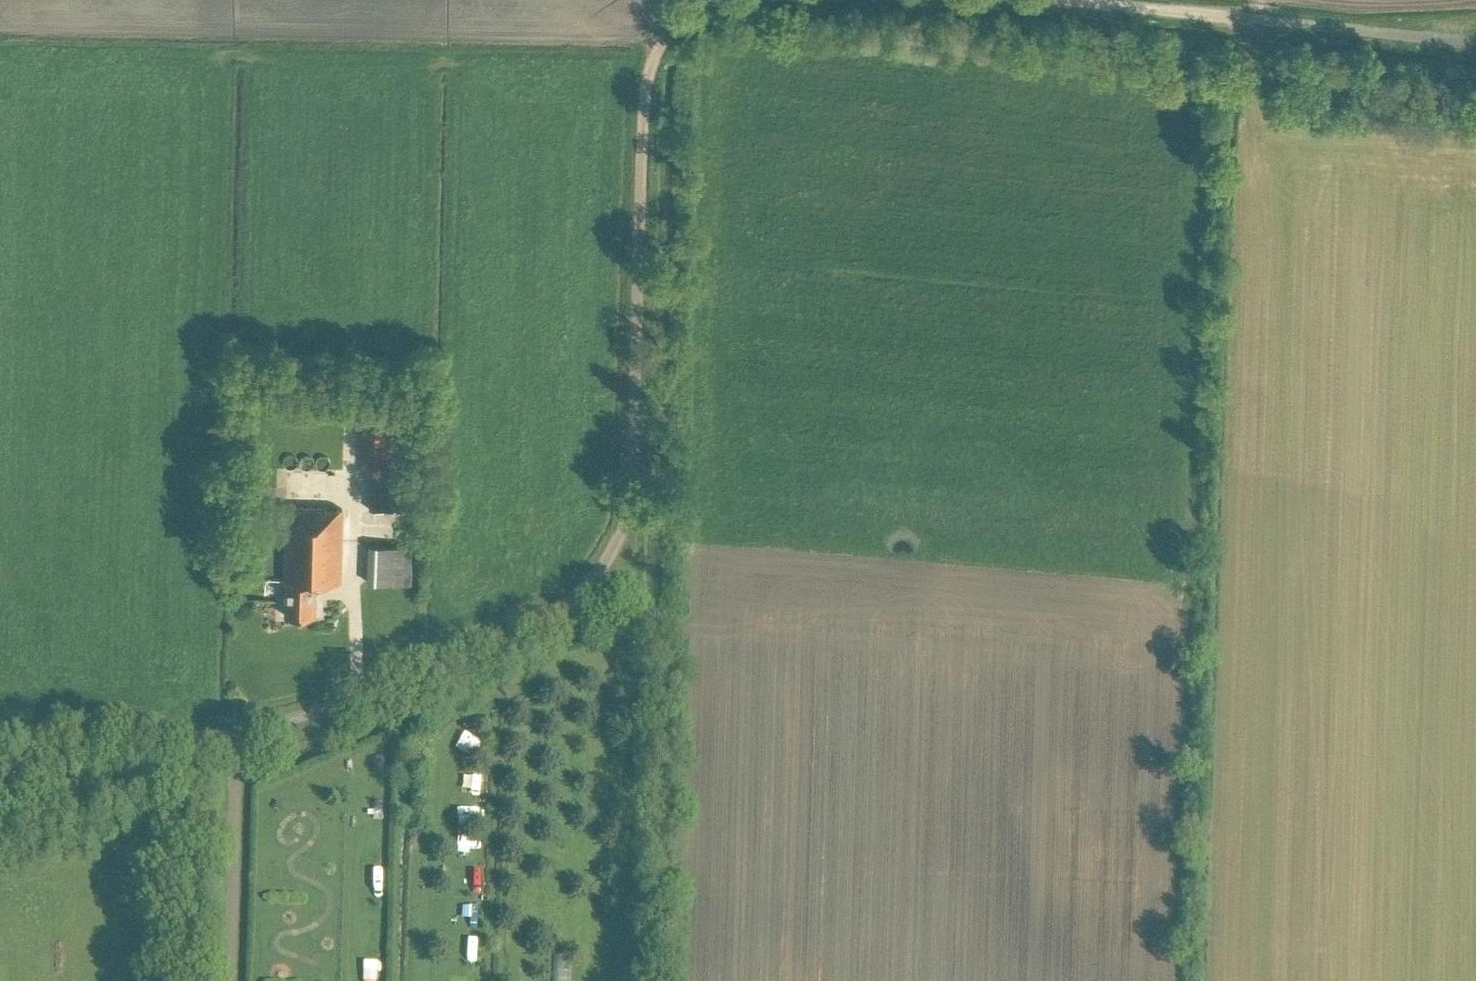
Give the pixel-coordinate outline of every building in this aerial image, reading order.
[(412,471),(391,471),(393,426),(363,425),(361,469),(370,470),(369,506),(411,507),(412,471)] [(287,505),(284,613),(314,614),(315,579),(340,580),(342,507),(287,505)] [(413,544),(371,543),(370,581),(412,582),(413,544)]
